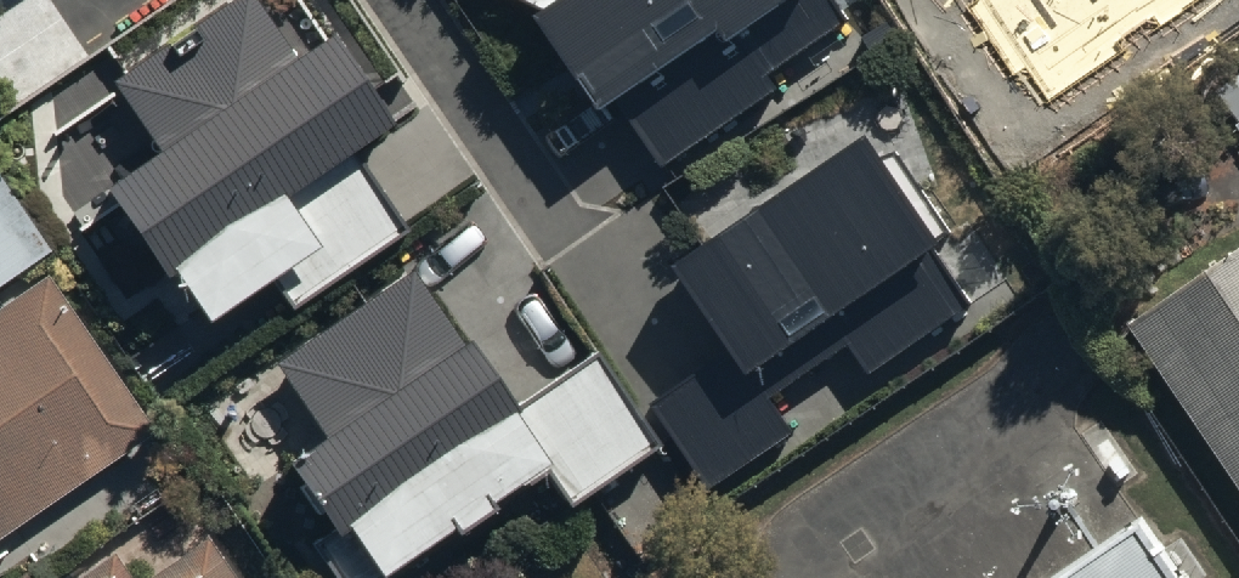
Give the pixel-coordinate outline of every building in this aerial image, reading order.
[(409,232),(413,240),(481,195),(434,124),(401,145),(386,123),(397,116),(336,25),(299,49),(267,0),(238,0),(116,82),(155,140),(103,174),(175,281),(185,275),(211,314),(269,275),(292,310),(409,232)] [(544,9),(532,15),(597,111),(613,100),(660,168),(776,88),(765,71),(843,18),(831,0),(526,0),(544,9)] [(1238,117),(1238,73),(1218,89),(1238,117)] [(862,137),(673,266),(730,351),(647,407),(705,492),(793,433),(771,400),(846,349),(866,379),(973,306),(932,246),(949,235),(893,153),(879,162),(862,137)] [(43,241),(0,177),(0,269),(43,241)] [(147,420),(45,265),(0,295),(0,517),(147,420)] [(1238,483),(1238,266),(1138,334),(1238,483)] [(276,367),(319,430),(293,447),(350,530),(317,553),(334,577),(399,577),(550,476),(571,507),(659,448),(600,361),(525,412),(468,329),(459,335),(416,272),(276,367)] [(1136,507),(1025,577),(1182,577),(1136,507)] [(64,577),(239,577),(204,527),(133,576),(109,541),(61,574),(64,577)]
